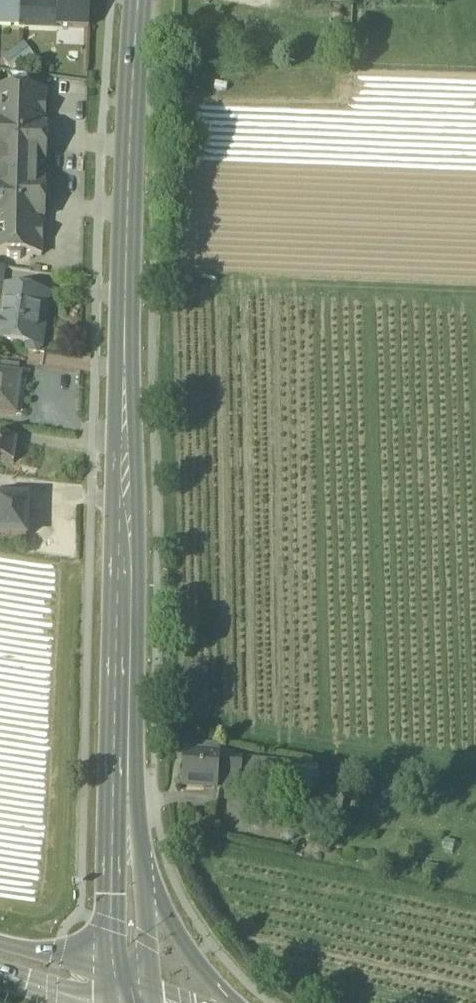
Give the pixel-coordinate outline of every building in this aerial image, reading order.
[(21,19),(21,4),(21,0),(0,0),(0,17),(21,19)] [(89,29),(89,14),(90,0),(57,0),(57,12),(56,27),(56,28),(89,29)] [(36,5),(21,4),(21,19),(20,26),(56,27),(57,12),(36,11),(36,5)] [(23,43),(2,59),(13,74),(34,57),(23,43)] [(20,259),(25,255),(41,256),(45,92),(28,92),(24,88),(14,87),(10,91),(0,91),(0,255),(6,255),(10,259),(20,259)] [(34,352),(39,348),(40,342),(35,339),(37,324),(42,322),(43,315),(38,312),(40,295),(5,290),(0,326),(0,342),(25,346),(28,351),(34,352)] [(15,416),(20,377),(0,374),(0,414),(15,416)] [(12,465),(15,443),(16,442),(0,440),(0,463),(12,465)] [(26,539),(27,501),(12,501),(12,496),(0,495),(0,539),(26,539)] [(198,748),(198,756),(219,757),(219,749),(198,748)] [(185,787),(216,789),(218,775),(218,759),(219,757),(198,756),(187,755),(185,787)] [(218,759),(218,775),(240,776),(242,776),(243,760),(218,759)] [(239,791),(258,792),(260,761),(243,760),(242,776),(240,776),(239,791)] [(281,762),(260,761),(258,792),(283,794),(285,766),(281,766),(281,762)] [(239,791),(240,776),(218,775),(216,789),(239,791)] [(321,812),(340,816),(343,805),(323,800),(321,812)]
